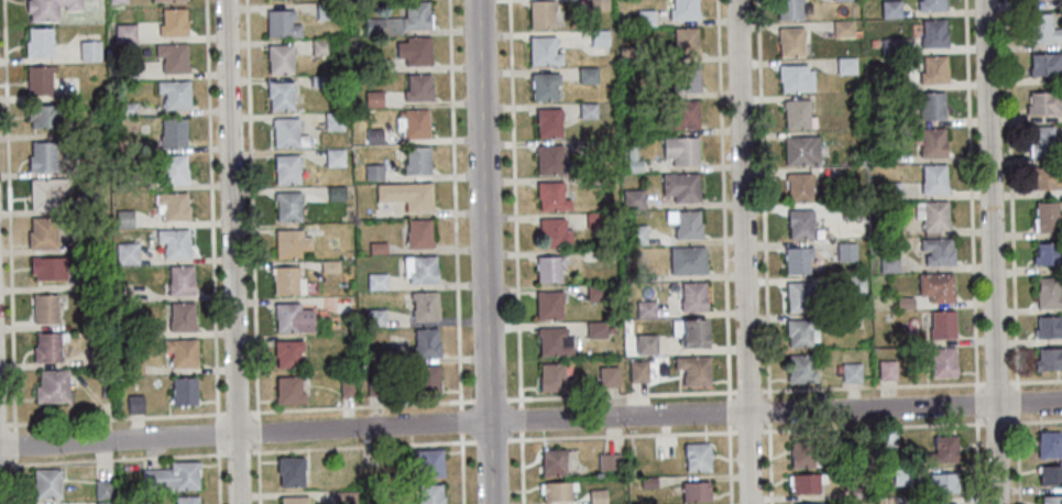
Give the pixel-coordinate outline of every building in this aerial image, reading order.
[(26,12),(25,0),(29,0),(79,0),(79,10),(64,10),(64,6),(55,6),(56,21),(29,21),(29,12),(26,12)] [(589,10),(589,0),(607,0),(607,9),(589,10)] [(672,10),(672,0),(695,0),(696,19),(668,20),(668,10),(672,10)] [(777,21),(776,0),(799,0),(800,20),(777,21)] [(920,2),(920,0),(943,0),(943,4),(945,4),(945,11),(917,12),(917,2),(920,2)] [(528,30),(527,2),(550,1),(551,29),(528,30)] [(880,2),(898,1),(898,18),(880,18),(880,2)] [(364,19),(405,18),(404,2),(427,2),(428,15),(429,15),(430,26),(428,26),(428,29),(401,29),(401,34),(364,34),(364,19)] [(316,20),(316,4),(333,4),(333,19),(316,20)] [(157,36),(157,25),(162,25),(161,10),(183,10),(184,21),(185,21),(185,35),(157,36)] [(265,37),(264,11),(292,11),(293,21),(288,21),(288,25),(298,25),(299,37),(289,37),(289,36),(265,37)] [(636,11),(652,11),(652,25),(636,25),(636,11)] [(1030,42),(1061,42),(1061,28),(1053,28),(1053,13),(1030,13),(1030,42)] [(851,37),(833,37),(832,21),(851,21),(851,37)] [(920,47),(920,36),(922,36),(922,21),(943,21),(943,32),(945,32),(946,46),(920,47)] [(116,25),(134,24),(134,41),(116,42),(116,25)] [(24,57),(24,42),(28,42),(26,29),(51,29),(51,57),(24,57)] [(591,46),(590,30),(606,29),(606,46),(591,46)] [(694,29),(696,43),(697,42),(697,56),(674,56),(672,30),(694,29)] [(801,57),(778,57),(778,30),(801,29),(801,57)] [(428,37),(428,66),(405,66),(404,57),(395,57),(395,43),(404,43),(404,37),(428,37)] [(528,66),(527,39),(554,37),(555,47),(551,47),(552,54),(560,54),(560,65),(528,66)] [(898,39),(898,53),(882,54),(882,39),(898,39)] [(311,56),(311,41),(327,40),(327,56),(311,56)] [(79,62),(79,41),(98,41),(99,61),(79,62)] [(185,44),(185,66),(186,66),(187,72),(162,73),(162,63),(162,55),(155,56),(155,44),(185,44)] [(267,75),(267,59),(266,59),(266,46),(292,45),(292,56),(291,56),(291,74),(267,75)] [(637,46),(637,62),(618,62),(618,47),(637,46)] [(1031,74),(1061,74),(1061,53),(1031,53),(1031,74)] [(919,84),(919,73),(923,73),(922,57),(944,56),(945,68),(946,68),(946,83),(919,84)] [(837,74),(836,58),(855,57),(855,74),(837,74)] [(382,61),(382,72),(365,73),(365,61),(382,61)] [(135,65),(135,78),(118,78),(118,65),(135,65)] [(699,92),(670,94),(669,83),(675,81),(675,66),(697,65),(697,86),(699,86),(699,92)] [(780,91),(780,79),(778,79),(778,66),(806,65),(806,70),(812,70),(812,90),(780,91)] [(26,95),(25,66),(54,66),(54,73),(50,73),(50,94),(26,95)] [(595,83),(578,84),(578,67),(595,67),(595,83)] [(557,73),(558,85),(554,85),(554,100),(533,100),(532,80),(529,80),(529,74),(557,73)] [(403,101),(403,91),(406,91),(406,75),(428,75),(428,86),(430,86),(430,101),(403,101)] [(309,88),(309,76),(326,76),(326,88),(309,88)] [(156,81),(187,80),(187,108),(163,108),(163,98),(164,98),(164,92),(156,92),(156,81)] [(292,83),(292,94),(289,94),(291,110),(269,111),(269,98),(266,98),(266,84),(292,83)] [(380,91),(380,107),(364,107),(363,91),(380,91)] [(943,91),(943,117),(922,118),(921,92),(943,91)] [(1061,91),(1028,91),(1028,114),(1061,114),(1061,91)] [(814,128),(785,128),(785,100),(808,100),(808,118),(814,117),(814,128)] [(696,101),(696,129),(671,129),(670,119),(672,119),(671,101),(696,101)] [(134,102),(134,114),(119,114),(119,102),(134,102)] [(578,119),(578,103),(595,102),(595,118),(578,119)] [(30,128),(30,120),(28,120),(26,106),(59,105),(59,127),(30,128)] [(536,139),(535,110),(558,109),(559,138),(536,139)] [(403,139),(403,131),(395,131),(395,118),(397,118),(397,111),(402,111),(402,110),(426,110),(426,139),(403,139)] [(341,130),(324,130),(324,113),(341,113),(341,130)] [(183,118),(184,146),(162,147),(161,119),(183,118)] [(306,146),(273,147),(272,120),(296,119),(297,129),(295,130),(296,136),(305,136),(306,146)] [(1054,125),(1031,125),(1031,155),(1054,155),(1054,125)] [(921,129),(943,128),(943,155),(921,156),(921,129)] [(365,130),(380,130),(380,143),(365,143),(365,130)] [(785,165),(785,138),(818,136),(818,164),(785,165)] [(661,139),(696,138),(696,164),(671,164),(671,158),(663,158),(661,139)] [(53,171),(28,171),(26,156),(30,156),(30,143),(53,143),(53,171)] [(559,174),(536,174),(536,146),(559,146),(559,174)] [(427,147),(428,176),(403,176),(403,165),(405,165),(404,147),(427,147)] [(325,166),(325,150),(342,149),(342,166),(325,166)] [(875,163),(875,151),(894,151),(895,162),(875,163)] [(161,156),(183,156),(184,171),(185,171),(185,185),(161,185),(160,174),(162,174),(161,156)] [(274,185),(274,156),(297,156),(298,166),(296,166),(297,184),(274,185)] [(625,173),(625,161),(628,161),(634,161),(639,161),(641,172),(625,173)] [(944,164),(944,187),(946,186),(946,193),(921,194),(921,183),(922,183),(921,165),(944,164)] [(381,165),(381,179),(363,180),(363,165),(381,165)] [(1061,189),(1061,168),(1032,168),(1032,189),(1061,189)] [(810,201),(788,201),(788,174),(810,173),(810,184),(810,185),(810,201)] [(117,174),(134,174),(134,186),(117,186),(117,174)] [(697,174),(697,188),(698,188),(698,200),(674,201),(674,194),(661,195),(661,175),(697,174)] [(582,188),(582,177),(598,176),(598,187),(582,188)] [(30,211),(29,179),(66,178),(67,193),(54,194),(54,197),(58,196),(58,208),(54,208),(54,210),(30,211)] [(569,209),(540,210),(539,197),(537,197),(537,188),(536,188),(536,184),(550,184),(550,183),(562,182),(562,191),(561,191),(561,198),(569,198),(569,209)] [(899,182),(899,198),(882,199),(880,183),(899,182)] [(374,185),(429,185),(429,211),(404,211),(404,201),(374,201),(374,185)] [(326,187),(343,187),(343,201),(326,201),(326,187)] [(642,189),(643,208),(625,209),(624,189),(642,189)] [(275,223),(274,194),(297,193),(298,222),(275,223)] [(155,194),(184,194),(185,207),(186,207),(186,221),(161,221),(161,213),(155,213),(155,194)] [(923,201),(946,201),(946,223),(948,222),(948,229),(923,230),(923,218),(915,218),(915,204),(923,204),(923,201)] [(1056,230),(1056,226),(1061,225),(1061,213),(1056,213),(1056,201),(1034,201),(1036,230),(1056,230)] [(842,220),(841,204),(858,204),(858,219),(842,220)] [(789,238),(788,210),(812,209),(812,220),(812,238),(789,238)] [(131,210),(131,227),(114,227),(114,211),(131,210)] [(675,239),(675,222),(666,222),(665,211),(698,210),(698,222),(700,222),(701,238),(675,239)] [(602,228),(587,228),(587,213),(602,212),(602,228)] [(54,249),(26,249),(26,233),(29,233),(28,218),(53,218),(54,249)] [(571,246),(539,248),(539,220),(563,219),(563,230),(571,229),(571,246)] [(406,248),(406,235),(401,235),(401,227),(406,227),(406,221),(430,220),(430,241),(433,240),(433,248),(406,248)] [(626,226),(645,224),(646,243),(626,244),(626,226)] [(185,230),(186,252),(187,252),(187,258),(164,259),(163,242),(155,243),(155,231),(185,230)] [(274,259),(274,231),(298,230),(298,239),(308,239),(308,250),(299,251),(299,258),(274,259)] [(920,239),(950,238),(950,249),(953,249),(953,263),(926,264),(924,255),(929,255),(929,249),(920,250),(920,239)] [(370,253),(370,242),(386,242),(386,253),(370,253)] [(1061,264),(1061,242),(1034,242),(1034,264),(1061,264)] [(135,243),(136,265),(114,265),(114,243),(135,243)] [(854,262),(836,262),(836,244),(854,243),(854,262)] [(704,246),(704,273),(671,273),(671,246),(704,246)] [(808,273),(787,274),(786,248),(812,248),(812,256),(808,256),(808,273)] [(584,261),(584,250),(602,250),(602,261),(584,261)] [(435,255),(435,269),(436,269),(436,282),(408,283),(408,275),(404,275),(403,256),(412,256),(412,255),(435,255)] [(560,282),(537,282),(537,256),(563,255),(563,265),(559,265),(560,282)] [(897,256),(897,271),(880,272),(879,256),(897,256)] [(32,282),(32,275),(29,275),(29,258),(64,258),(64,281),(32,282)] [(319,262),(337,262),(337,272),(320,272),(319,262)] [(167,267),(190,266),(191,295),(168,295),(167,267)] [(272,295),(272,269),(297,269),(297,278),(302,278),(302,295),(272,295)] [(385,273),(385,289),(368,289),(368,274),(385,273)] [(952,273),(952,287),(953,287),(953,302),(929,302),(928,294),(919,295),(918,274),(952,273)] [(850,292),(848,276),(864,276),(865,292),(850,292)] [(1059,294),(1058,277),(1038,277),(1038,308),(1061,307),(1061,294),(1059,294)] [(84,289),(84,278),(101,278),(101,289),(84,289)] [(704,282),(704,295),(705,310),(681,310),(680,300),(682,300),(681,283),(704,282)] [(819,309),(807,309),(807,310),(788,311),(787,296),(786,283),(811,283),(811,293),(810,293),(810,298),(819,297),(819,309)] [(604,300),(587,302),(587,286),(604,285),(604,300)] [(413,320),(413,292),(437,291),(437,320),(413,320)] [(560,318),(537,319),(537,292),(562,291),(562,300),(560,300),(560,318)] [(54,322),(31,324),(31,296),(54,295),(54,322)] [(333,297),(350,296),(351,313),(335,313),(333,297)] [(912,298),(912,308),(896,309),(896,298),(912,298)] [(636,302),(655,300),(655,316),(636,317),(636,302)] [(191,304),(191,317),(193,317),(193,331),(168,332),(168,322),(168,304),(191,304)] [(311,332),(275,333),(274,318),(273,318),(272,305),(297,305),(298,311),(310,311),(311,332)] [(384,309),(384,324),(368,324),(368,309),(384,309)] [(833,329),(833,311),(851,310),(852,328),(833,329)] [(930,311),(953,310),(954,337),(930,338),(929,329),(931,329),(930,311)] [(96,315),(107,315),(107,325),(97,325),(96,315)] [(1034,338),(1061,338),(1061,316),(1034,316),(1034,338)] [(707,346),(682,347),(682,336),(683,336),(683,319),(705,318),(707,346)] [(786,319),(814,319),(814,326),(817,326),(818,341),(810,341),(810,344),(789,344),(789,335),(786,335),(786,319)] [(587,338),(587,322),(604,321),(605,338),(587,338)] [(140,326),(140,336),(122,337),(122,327),(140,326)] [(540,354),(539,328),(566,327),(566,333),(571,333),(571,353),(540,354)] [(414,357),(413,346),(415,346),(414,329),(437,328),(437,341),(439,341),(440,355),(414,357)] [(32,361),(32,348),(34,348),(34,335),(65,333),(65,340),(57,340),(58,360),(32,361)] [(636,335),(656,333),(656,352),(636,353),(636,335)] [(195,368),(169,368),(169,352),(163,352),(162,341),(194,340),(195,368)] [(300,341),(300,350),(297,350),(297,361),(298,361),(298,365),(276,366),(276,351),(273,351),(273,341),(300,341)] [(1036,370),(1061,369),(1061,347),(1036,348),(1036,370)] [(953,348),(954,376),(931,376),(931,348),(953,348)] [(390,350),(390,362),(373,362),(373,351),(390,350)] [(675,357),(709,355),(709,384),(683,385),(683,373),(678,373),(678,368),(675,368),(675,357)] [(817,382),(787,382),(786,374),(789,374),(788,355),(811,355),(812,371),(817,371),(817,382)] [(648,381),(629,381),(629,361),(647,360),(648,381)] [(895,379),(878,380),(878,362),(895,361),(895,379)] [(121,363),(140,362),(140,374),(122,374),(121,363)] [(568,390),(540,391),(539,363),(563,363),(563,364),(570,363),(570,372),(562,372),(563,379),(568,379),(568,390)] [(861,382),(842,382),(841,364),(860,363),(861,382)] [(410,366),(438,366),(438,381),(440,381),(440,392),(410,393),(410,366)] [(618,385),(600,386),(600,366),(617,366),(618,385)] [(66,403),(34,404),(33,387),(37,387),(37,371),(65,370),(66,403)] [(275,404),(275,396),(276,396),(276,376),(299,376),(299,392),(304,392),(304,403),(275,404)] [(169,406),(169,396),(172,396),(171,379),(193,377),(194,406),(169,406)] [(353,397),(341,397),(340,381),(352,380),(353,397)] [(366,380),(382,380),(383,395),(366,395),(366,380)] [(128,396),(141,396),(141,413),(128,413),(128,396)] [(896,446),(880,447),(879,431),(895,430),(896,446)] [(1039,431),(1060,430),(1060,442),(1059,442),(1060,457),(1042,457),(1043,459),(1039,459),(1038,441),(1039,441),(1039,431)] [(862,449),(851,450),(851,436),(862,435),(862,449)] [(919,462),(919,453),(935,453),(934,447),(933,447),(933,437),(954,436),(955,461),(919,462)] [(791,467),(790,456),(789,449),(790,449),(790,441),(812,440),(812,460),(823,460),(823,465),(791,467)] [(686,442),(686,456),(688,456),(688,470),(704,470),(704,472),(712,471),(711,442),(686,442)] [(415,449),(441,447),(444,475),(417,478),(415,449)] [(543,449),(544,475),(567,474),(567,449),(543,449)] [(600,453),(600,469),(621,469),(620,453),(600,453)] [(278,473),(278,457),(306,456),(307,486),(282,486),(282,473),(278,473)] [(142,470),(171,469),(171,462),(198,461),(198,487),(175,489),(175,486),(142,487),(142,470)] [(1037,467),(1061,466),(1061,484),(1040,485),(1040,481),(1039,481),(1039,472),(1037,472),(1037,467)] [(34,470),(61,469),(61,480),(59,480),(59,497),(35,498),(34,470)] [(910,484),(893,484),(893,469),(909,469),(910,484)] [(919,493),(919,484),(929,484),(929,474),(956,473),(956,492),(919,493)] [(819,493),(791,493),(791,485),(788,485),(787,476),(791,476),(791,475),(825,474),(825,482),(818,482),(819,493)] [(643,476),(643,487),(657,487),(657,476),(643,476)] [(96,498),(95,481),(111,480),(112,498),(96,498)] [(683,482),(683,500),(711,500),(711,481),(683,482)] [(578,482),(540,483),(541,493),(545,493),(545,502),(572,501),(572,491),(578,491),(578,482)] [(444,484),(444,503),(419,503),(418,501),(421,500),(421,484),(444,484)] [(865,497),(851,498),(850,487),(865,487),(865,497)] [(590,503),(606,503),(606,490),(590,490),(590,503)] [(357,491),(358,503),(336,503),(336,492),(357,491)] [(310,494),(311,503),(282,503),(282,495),(310,494)] [(1042,496),(1042,503),(1061,503),(1061,496),(1042,496)]
